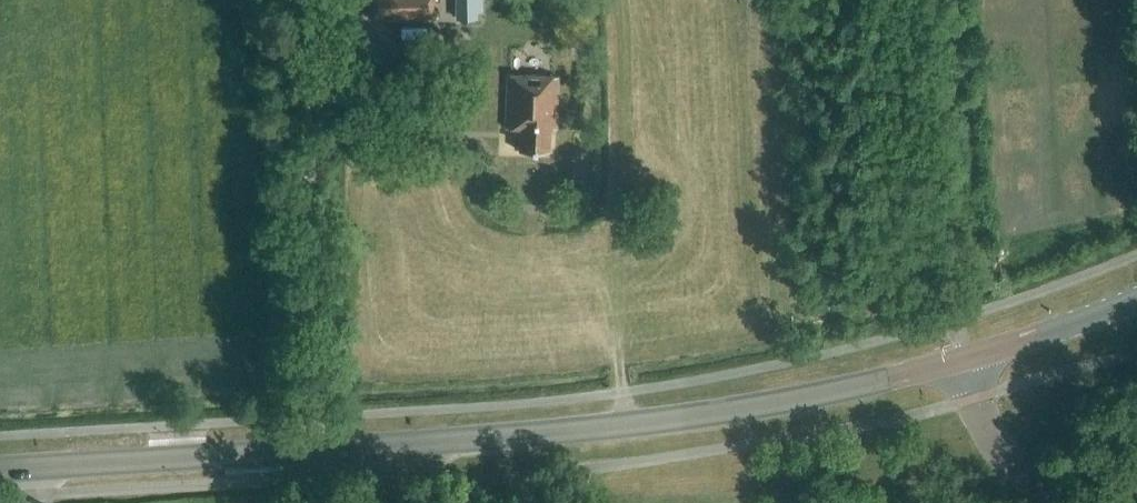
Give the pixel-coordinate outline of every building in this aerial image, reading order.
[(434,19),(433,0),(370,0),(370,20),(434,19)] [(455,20),(476,20),(476,14),(481,14),(481,0),(455,0),(455,20)] [(378,82),(410,81),(413,79),(416,77),(417,75),(419,73),(422,70),(424,66),(426,62),(425,57),(378,57),(378,82)] [(556,130),(558,77),(507,75),(505,128),(520,129),(519,151),(549,152),(550,130),(556,130)]
